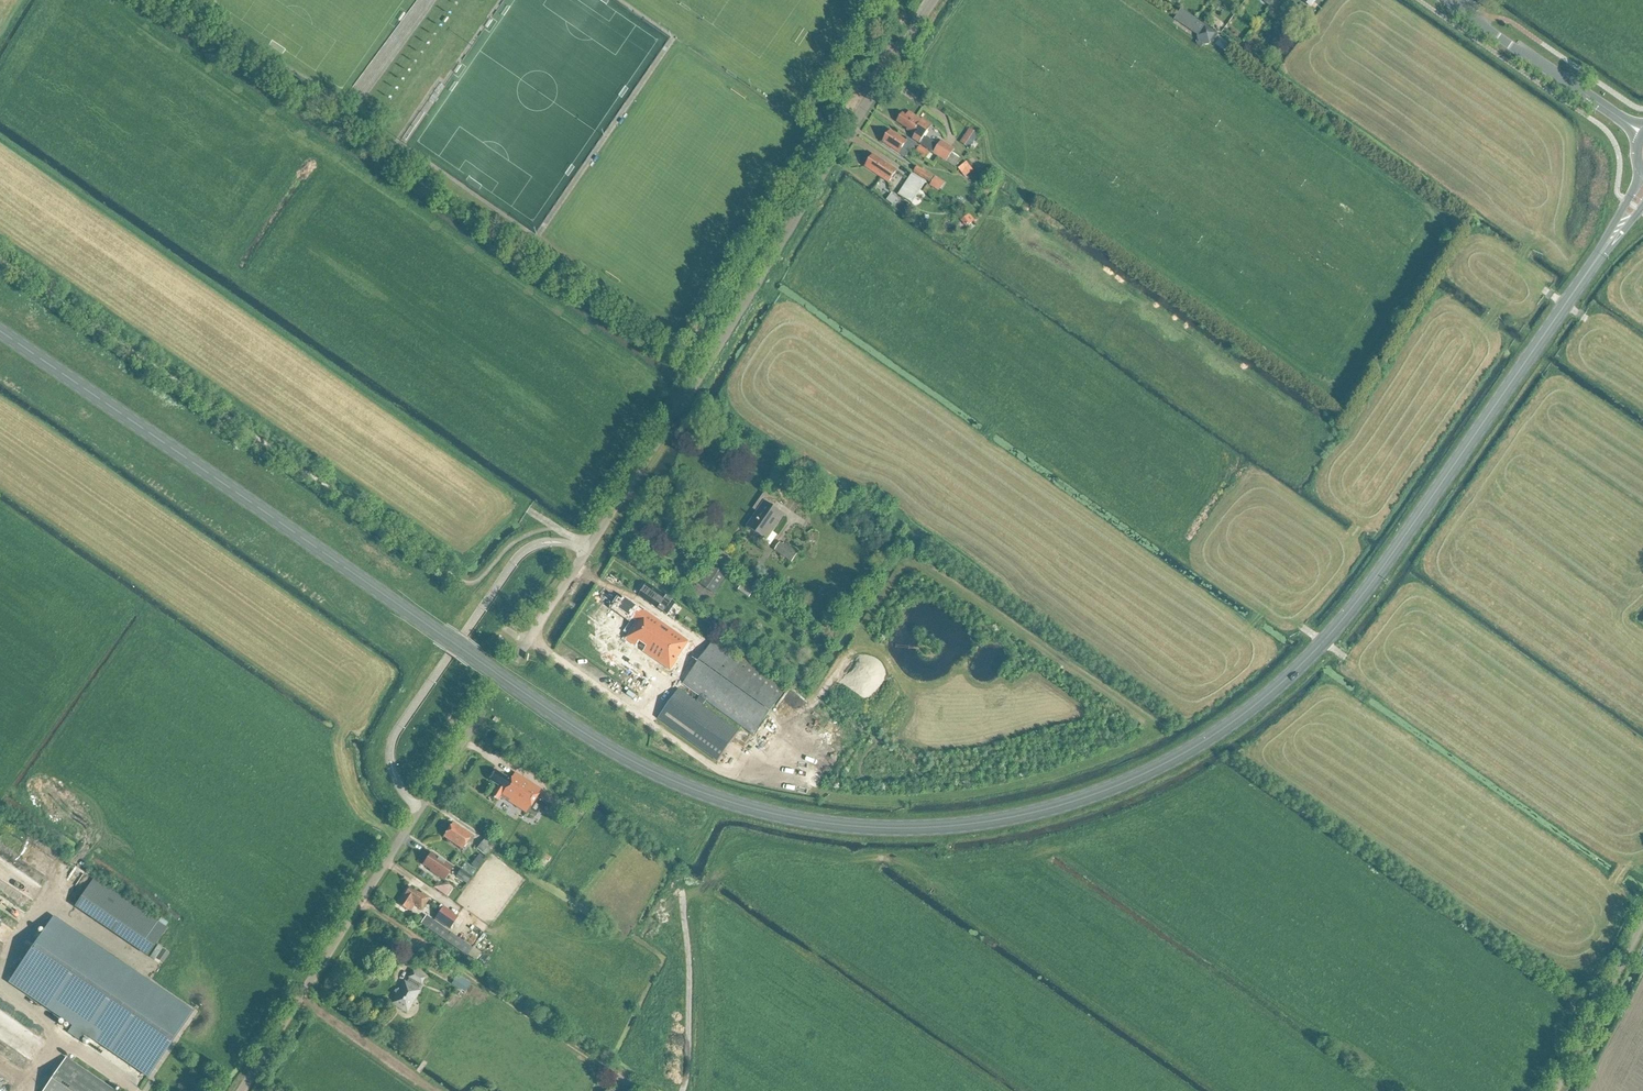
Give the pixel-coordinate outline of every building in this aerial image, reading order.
[(874,0),(867,0),(864,5),(869,8),(874,0)] [(1218,36),(1181,10),(1175,20),(1181,24),(1182,22),(1199,34),(1197,37),(1198,41),(1205,46),(1209,45),(1211,42),(1213,43),(1218,36)] [(1228,54),(1233,46),(1219,37),(1214,44),(1228,54)] [(921,120),(909,111),(906,116),(902,113),(897,122),(907,129),(906,131),(915,136),(912,140),(927,151),(933,154),(946,163),(955,150),(942,141),(938,146),(925,137),(932,125),(922,119),(921,120)] [(970,146),(978,134),(970,129),(962,141),(970,146)] [(906,142),(890,131),(883,143),(905,158),(911,150),(925,160),(930,152),(920,146),(919,147),(908,139),(906,142)] [(889,183),(897,172),(873,156),(866,167),(889,183)] [(965,177),(973,170),(966,163),(958,170),(965,177)] [(929,183),(933,176),(918,166),(914,172),(929,183)] [(912,174),(898,195),(911,204),(925,183),(912,174)] [(944,183),(934,177),(929,186),(939,192),(944,183)] [(987,197),(990,192),(982,186),(979,191),(987,197)] [(975,221),(969,214),(961,221),(966,228),(975,221)] [(770,546),(777,536),(771,532),(783,516),(772,508),(777,501),(765,493),(757,506),(761,508),(748,528),(764,539),(763,541),(770,546)] [(792,562),(797,554),(799,552),(779,539),(774,550),(792,562)] [(714,594),(726,575),(712,566),(699,584),(714,594)] [(749,598),(757,587),(746,579),(738,590),(749,598)] [(669,615),(676,604),(648,584),(640,595),(669,615)] [(625,599),(618,609),(637,622),(629,634),(630,635),(626,640),(636,647),(640,642),(647,647),(644,652),(670,671),(679,659),(678,658),(689,643),(645,612),(644,613),(625,599)] [(754,735),(786,691),(715,641),(682,684),(700,697),(697,702),(702,706),(706,701),(754,735)] [(678,690),(657,719),(717,762),(739,733),(702,707),(696,703),(678,690)] [(509,779),(495,771),(489,781),(497,786),(490,797),(497,801),(500,796),(527,811),(533,802),(541,788),(513,772),(509,779)] [(580,814),(585,806),(575,799),(569,806),(580,814)] [(462,850),(471,836),(452,823),(443,837),(462,850)] [(485,856),(493,846),(484,839),(476,848),(485,856)] [(443,880),(452,867),(431,853),(423,865),(430,870),(430,871),(443,880)] [(477,868),(484,859),(479,855),(472,865),(477,868)] [(466,883),(471,876),(461,870),(457,876),(466,883)] [(92,882),(74,909),(147,958),(166,931),(92,882)] [(419,894),(409,888),(404,896),(398,905),(408,911),(409,909),(411,911),(413,907),(411,906),(412,904),(421,910),(429,898),(421,892),(419,894)] [(449,928),(457,916),(443,906),(434,918),(449,928)] [(474,950),(450,933),(426,916),(420,924),(469,958),(474,950)] [(191,1013),(53,919),(9,982),(72,1025),(67,1032),(79,1041),(84,1033),(148,1076),(191,1013)] [(163,963),(169,954),(162,949),(156,958),(163,963)] [(419,959),(415,965),(428,973),(432,966),(419,959)] [(421,984),(424,978),(412,971),(409,977),(409,978),(406,983),(404,982),(399,990),(398,990),(398,989),(397,990),(395,994),(394,995),(395,995),(396,996),(392,1004),(407,1012),(419,991),(417,990),(421,984)] [(66,1058),(44,1090),(114,1090),(66,1058)]
